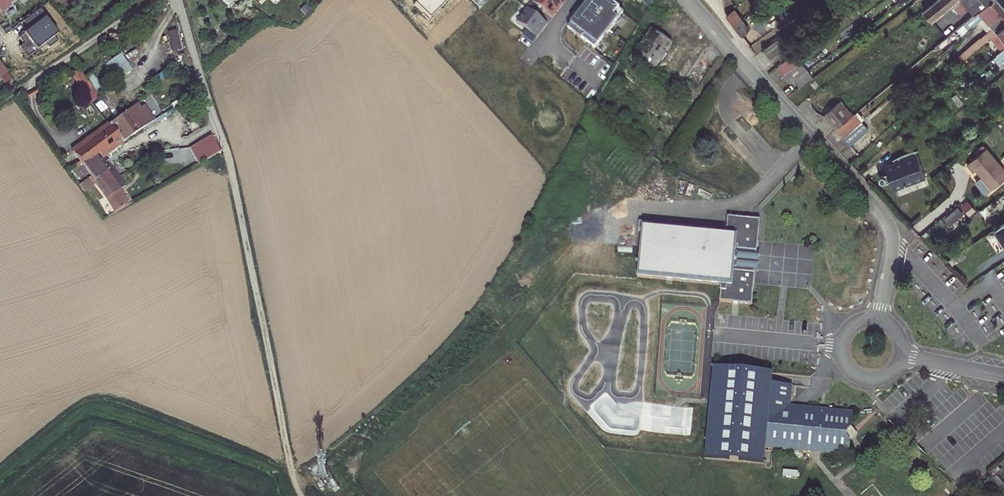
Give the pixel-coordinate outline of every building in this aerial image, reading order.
[(1,13),(10,7),(8,4),(14,0),(0,0),(0,11),(1,13)] [(555,0),(535,0),(533,3),(551,18),(561,5),(555,0)] [(606,0),(586,0),(586,1),(589,3),(568,30),(594,50),(623,13),(606,0)] [(934,2),(924,11),(946,38),(957,30),(961,26),(976,14),(993,0),(937,0),(934,2)] [(1002,3),(1000,0),(993,0),(976,14),(961,26),(963,29),(965,32),(975,24),(976,24),(980,22),(985,17),(1002,3)] [(988,32),(958,57),(962,61),(985,42),(997,31),(1003,26),(1003,5),(1002,3),(985,17),(994,28),(988,32)] [(907,10),(912,17),(919,11),(918,10),(915,6),(914,4),(907,10)] [(207,13),(213,22),(224,15),(218,5),(207,13)] [(547,24),(528,9),(518,22),(537,37),(547,24)] [(735,9),(727,15),(735,25),(743,19),(735,9)] [(257,13),(252,10),(248,15),(252,19),(257,13)] [(980,22),(988,32),(994,28),(985,17),(980,22)] [(743,19),(735,25),(742,35),(750,29),(743,19)] [(806,25),(803,21),(793,29),(796,33),(806,25)] [(985,42),(988,46),(993,41),(996,45),(1001,40),(1003,38),(1003,26),(997,31),(985,42)] [(651,30),(630,61),(643,68),(651,75),(666,52),(671,44),(672,44),(651,30)] [(177,31),(169,32),(171,51),(180,49),(177,31)] [(754,44),(747,36),(744,38),(751,46),(754,44)] [(786,43),(782,36),(764,49),(769,56),(786,43)] [(791,49),(786,43),(769,56),(774,62),(791,49)] [(1003,43),(985,58),(988,62),(998,54),(1003,49),(1003,43)] [(675,46),(671,44),(666,52),(669,55),(675,46)] [(107,54),(103,57),(107,64),(112,60),(107,54)] [(107,64),(104,65),(116,82),(131,71),(120,54),(112,60),(107,64)] [(777,67),(784,75),(801,62),(794,54),(777,67)] [(795,80),(808,70),(801,62),(784,75),(791,83),(795,80)] [(994,71),(999,78),(1003,74),(1003,64),(994,71)] [(79,69),(71,74),(79,87),(87,81),(79,69)] [(813,77),(808,70),(795,80),(800,87),(813,77)] [(984,90),(988,86),(983,80),(979,83),(984,90)] [(841,101),(825,115),(837,129),(854,116),(841,101)] [(140,108),(133,113),(143,127),(150,123),(140,108)] [(133,113),(130,109),(109,124),(122,142),(143,127),(133,113)] [(862,122),(855,114),(854,116),(837,129),(843,137),(862,122)] [(869,130),(862,122),(843,137),(850,145),(869,130)] [(122,142),(109,124),(71,151),(77,158),(75,159),(78,162),(87,156),(88,158),(96,152),(101,157),(105,154),(122,142)] [(192,146),(189,148),(198,164),(220,153),(211,136),(192,146)] [(986,148),(967,164),(974,172),(977,170),(993,189),(1003,179),(1003,169),(986,148)] [(901,156),(898,159),(887,168),(882,170),(883,171),(881,173),(880,175),(880,178),(880,179),(882,181),(884,181),(886,181),(887,182),(891,181),(894,189),(926,177),(917,152),(913,151),(910,152),(906,153),(901,156)] [(109,182),(118,177),(106,162),(101,157),(96,152),(88,158),(87,156),(78,162),(78,164),(73,167),(81,179),(89,174),(90,176),(98,169),(109,182)] [(105,154),(101,157),(106,162),(109,159),(105,154)] [(885,164),(887,168),(898,159),(885,164)] [(96,183),(106,197),(114,211),(129,204),(120,188),(123,186),(118,177),(109,182),(98,169),(90,176),(96,183)] [(79,185),(84,193),(96,183),(90,176),(79,185)] [(950,225),(963,214),(958,208),(945,219),(950,225)] [(646,227),(638,226),(638,232),(641,232),(637,278),(721,286),(720,302),(752,305),(755,274),(754,274),(754,272),(756,254),(756,252),(757,252),(759,220),(727,218),(726,234),(646,227)] [(993,230),(1003,246),(1003,223),(993,230)] [(966,256),(962,251),(949,259),(952,264),(966,256)] [(821,446),(820,453),(848,455),(850,440),(845,438),(846,428),(851,426),(852,412),(842,411),(807,408),(790,407),(792,385),(771,383),(772,373),(713,368),(705,458),(764,464),(765,447),(812,452),(816,448),(816,446),(821,446)] [(845,438),(850,440),(858,434),(851,426),(846,428),(845,438)]
